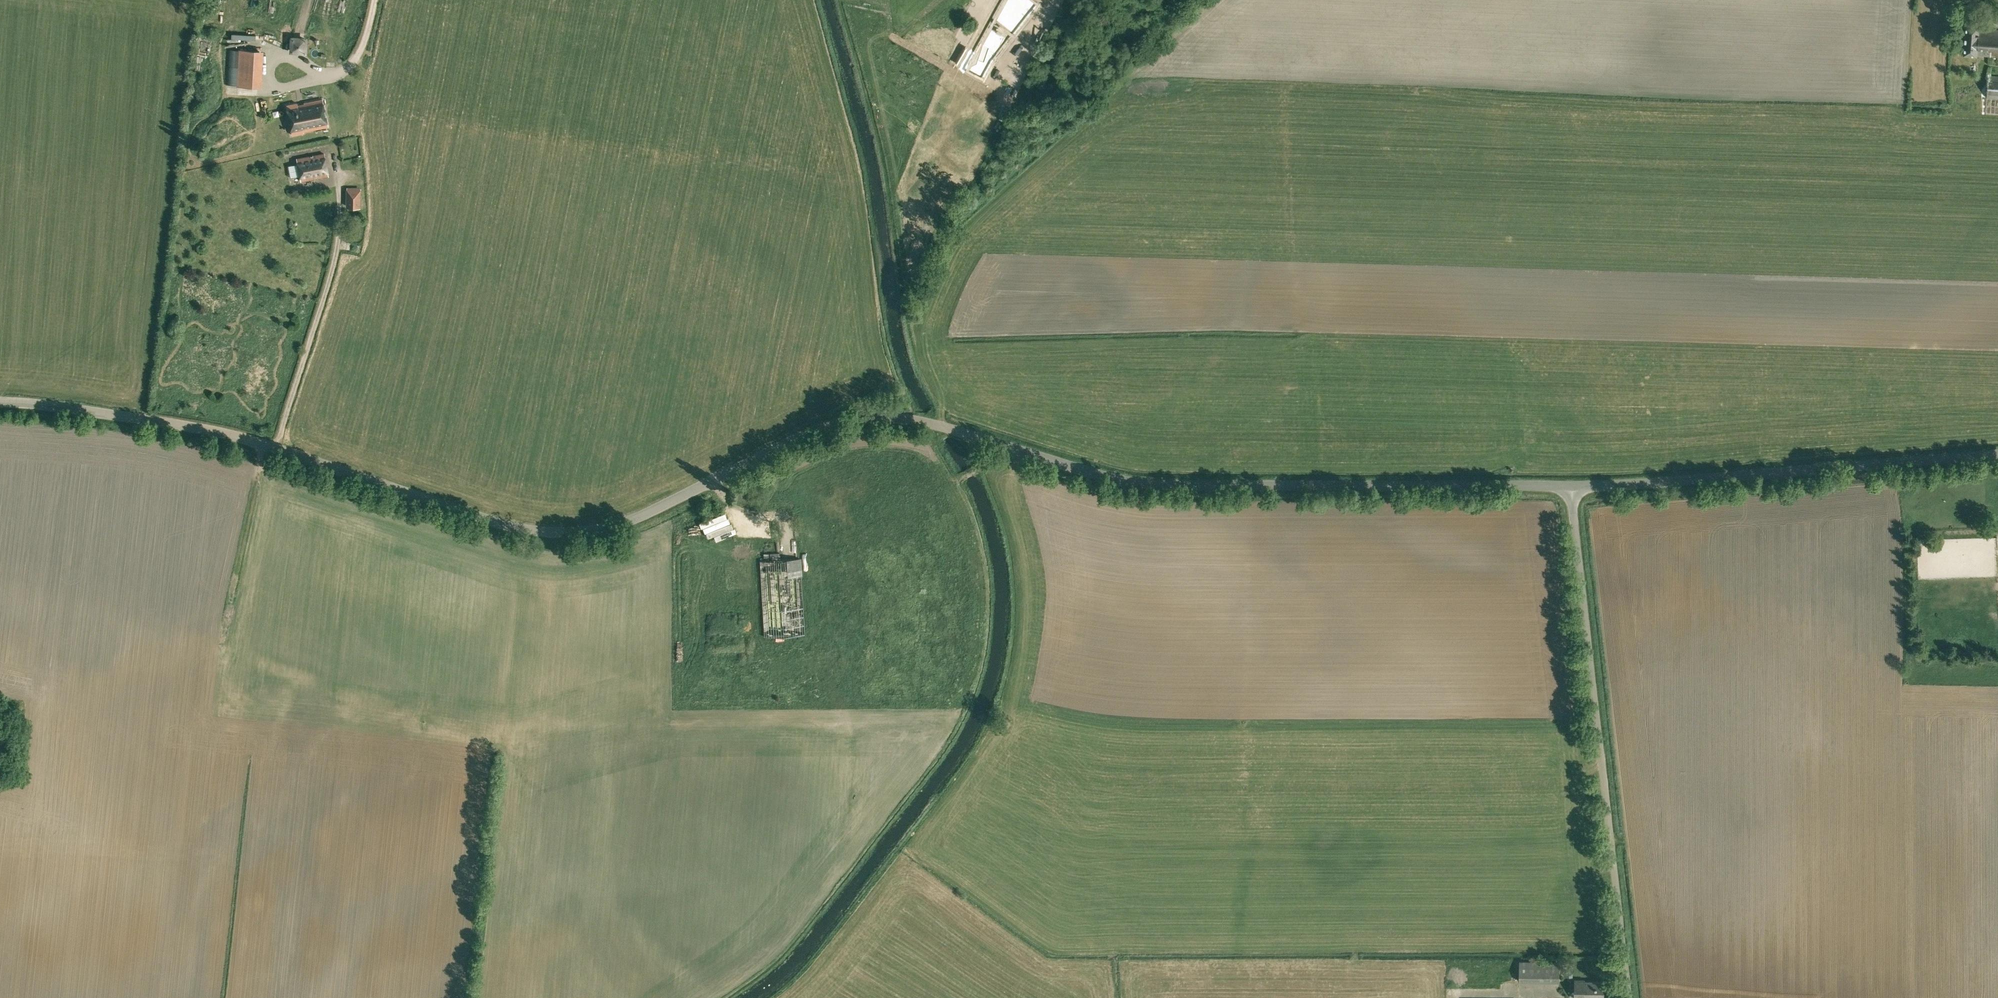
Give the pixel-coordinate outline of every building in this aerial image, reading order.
[(1034,3),(1031,0),(1003,0),(991,21),(1008,36),(1034,3)] [(1997,56),(1997,29),(1978,27),(1978,25),(1966,24),(1963,53),(1977,55),(1977,54),(1997,56)] [(289,53),(306,54),(307,36),(289,35),(289,53)] [(997,43),(983,36),(974,52),(969,71),(964,72),(962,75),(976,83),(997,43)] [(240,50),(238,86),(257,87),(259,51),(240,50)] [(1997,98),(1997,75),(1989,75),(1987,97),(1993,98),(1997,98)] [(286,105),(292,136),(306,133),(305,130),(328,126),(323,98),(298,103),(298,102),(286,105)] [(296,162),(299,178),(300,178),(301,181),(329,176),(328,172),(329,172),(326,157),(325,157),(324,153),(313,155),(313,156),(311,156),(310,155),(297,158),(297,162),(296,162)] [(346,207),(360,207),(360,188),(346,188),(346,207)] [(708,512),(713,534),(737,529),(732,507),(708,512)] [(766,634),(785,634),(785,618),(777,618),(777,611),(766,611),(766,634)] [(1519,981),(1559,982),(1560,961),(1519,961),(1519,981)] [(1604,982),(1584,982),(1575,982),(1575,997),(1603,997),(1604,982)]
